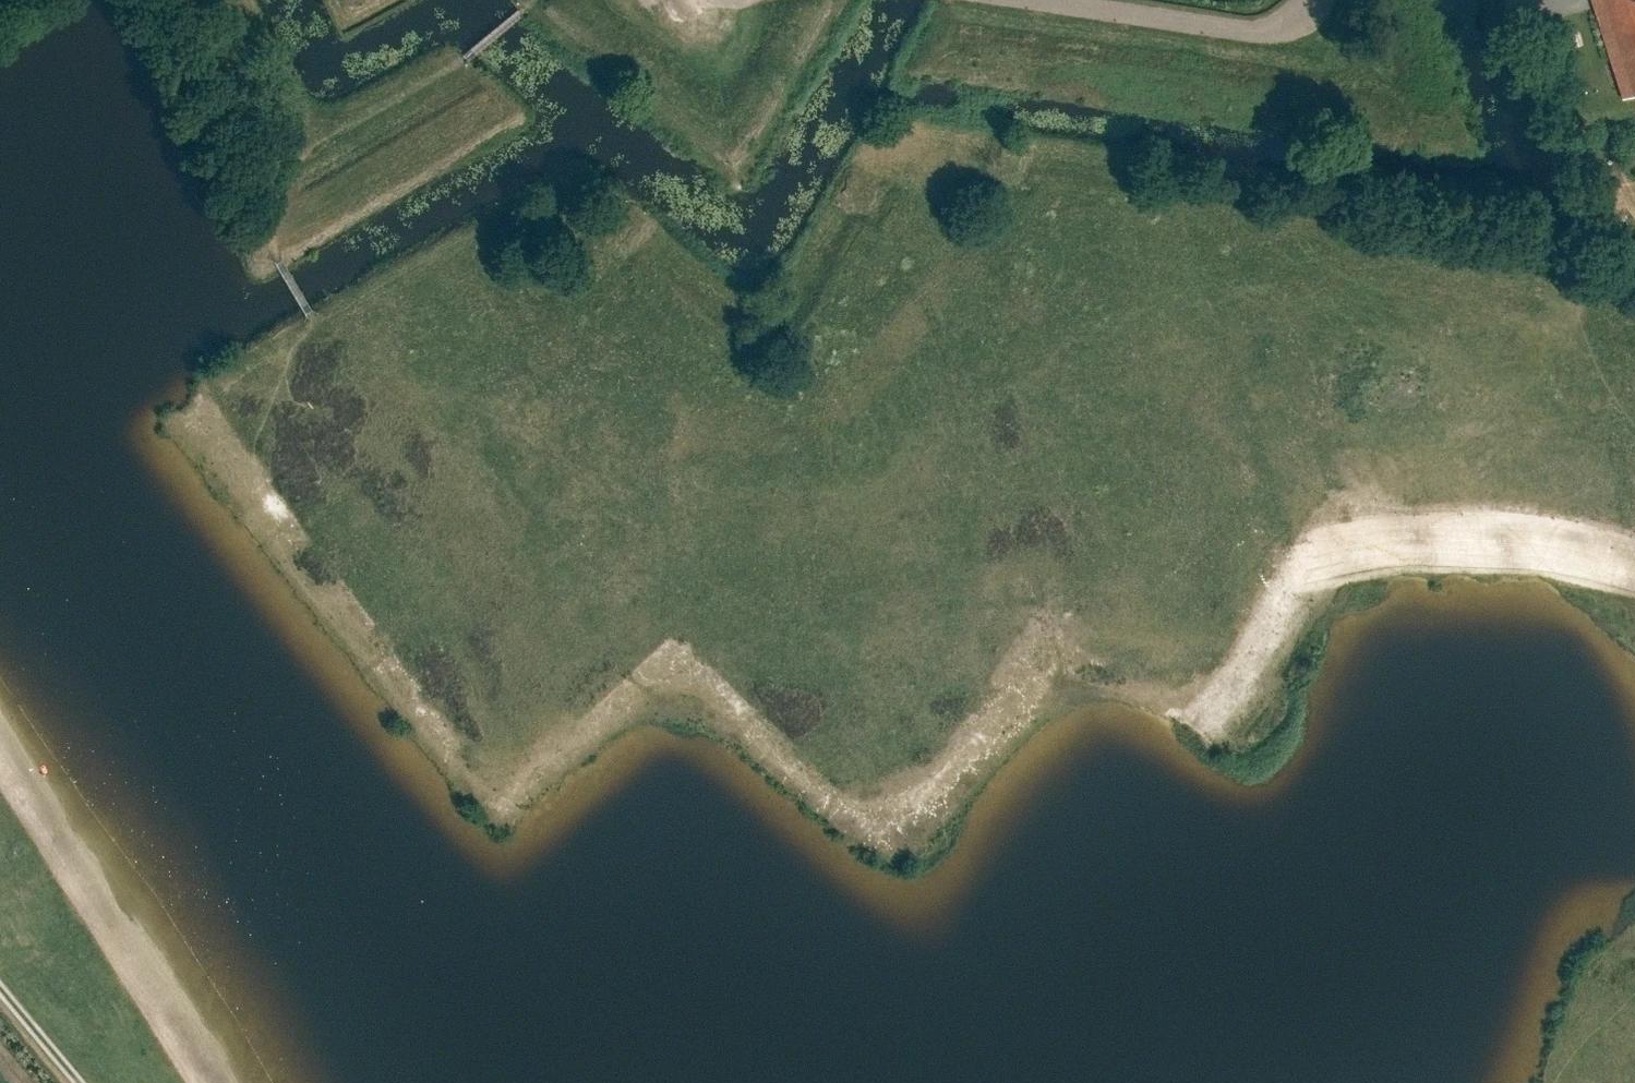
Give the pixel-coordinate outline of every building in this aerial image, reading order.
[(1623,99),(1634,95),(1634,0),(1593,0),(1623,99)]
